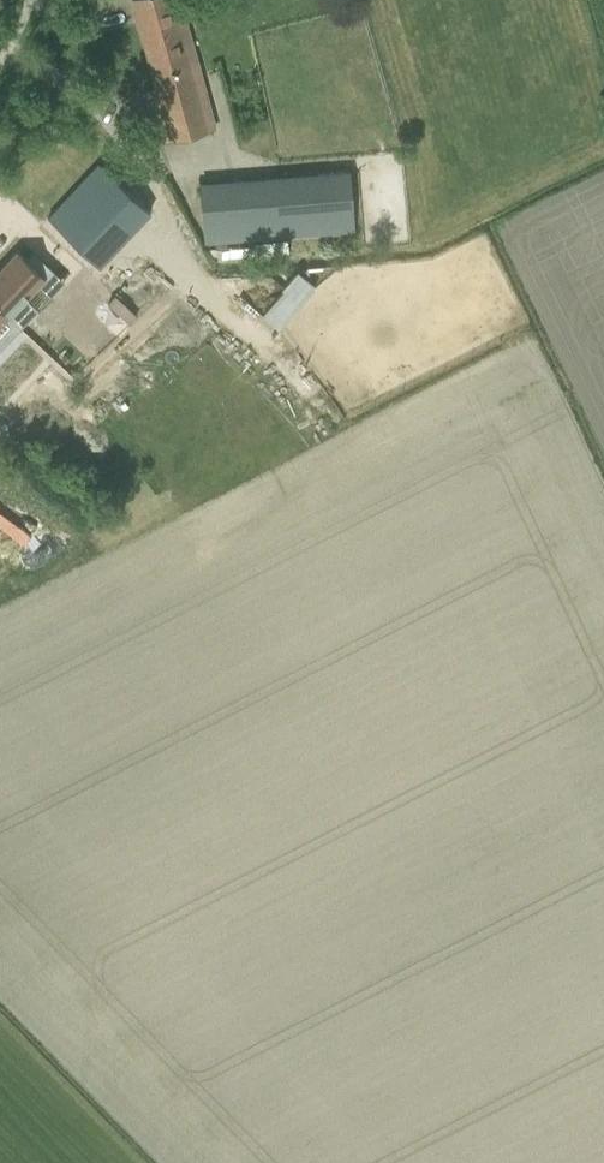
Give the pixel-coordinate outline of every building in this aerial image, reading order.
[(145,91),(160,142),(207,128),(206,125),(213,123),(194,61),(188,62),(174,10),(181,8),(179,0),(132,0),(156,88),(145,91)] [(98,163),(47,218),(98,266),(149,211),(98,163)] [(200,184),(199,184),(206,245),(356,232),(351,171),(200,184)] [(0,268),(0,324),(3,321),(16,333),(33,314),(21,302),(48,274),(29,256),(22,264),(12,255),(0,268)] [(155,270),(113,314),(134,334),(164,302),(199,335),(208,326),(173,293),(176,290),(155,270)] [(298,271),(263,312),(280,326),(315,286),(298,271)]
